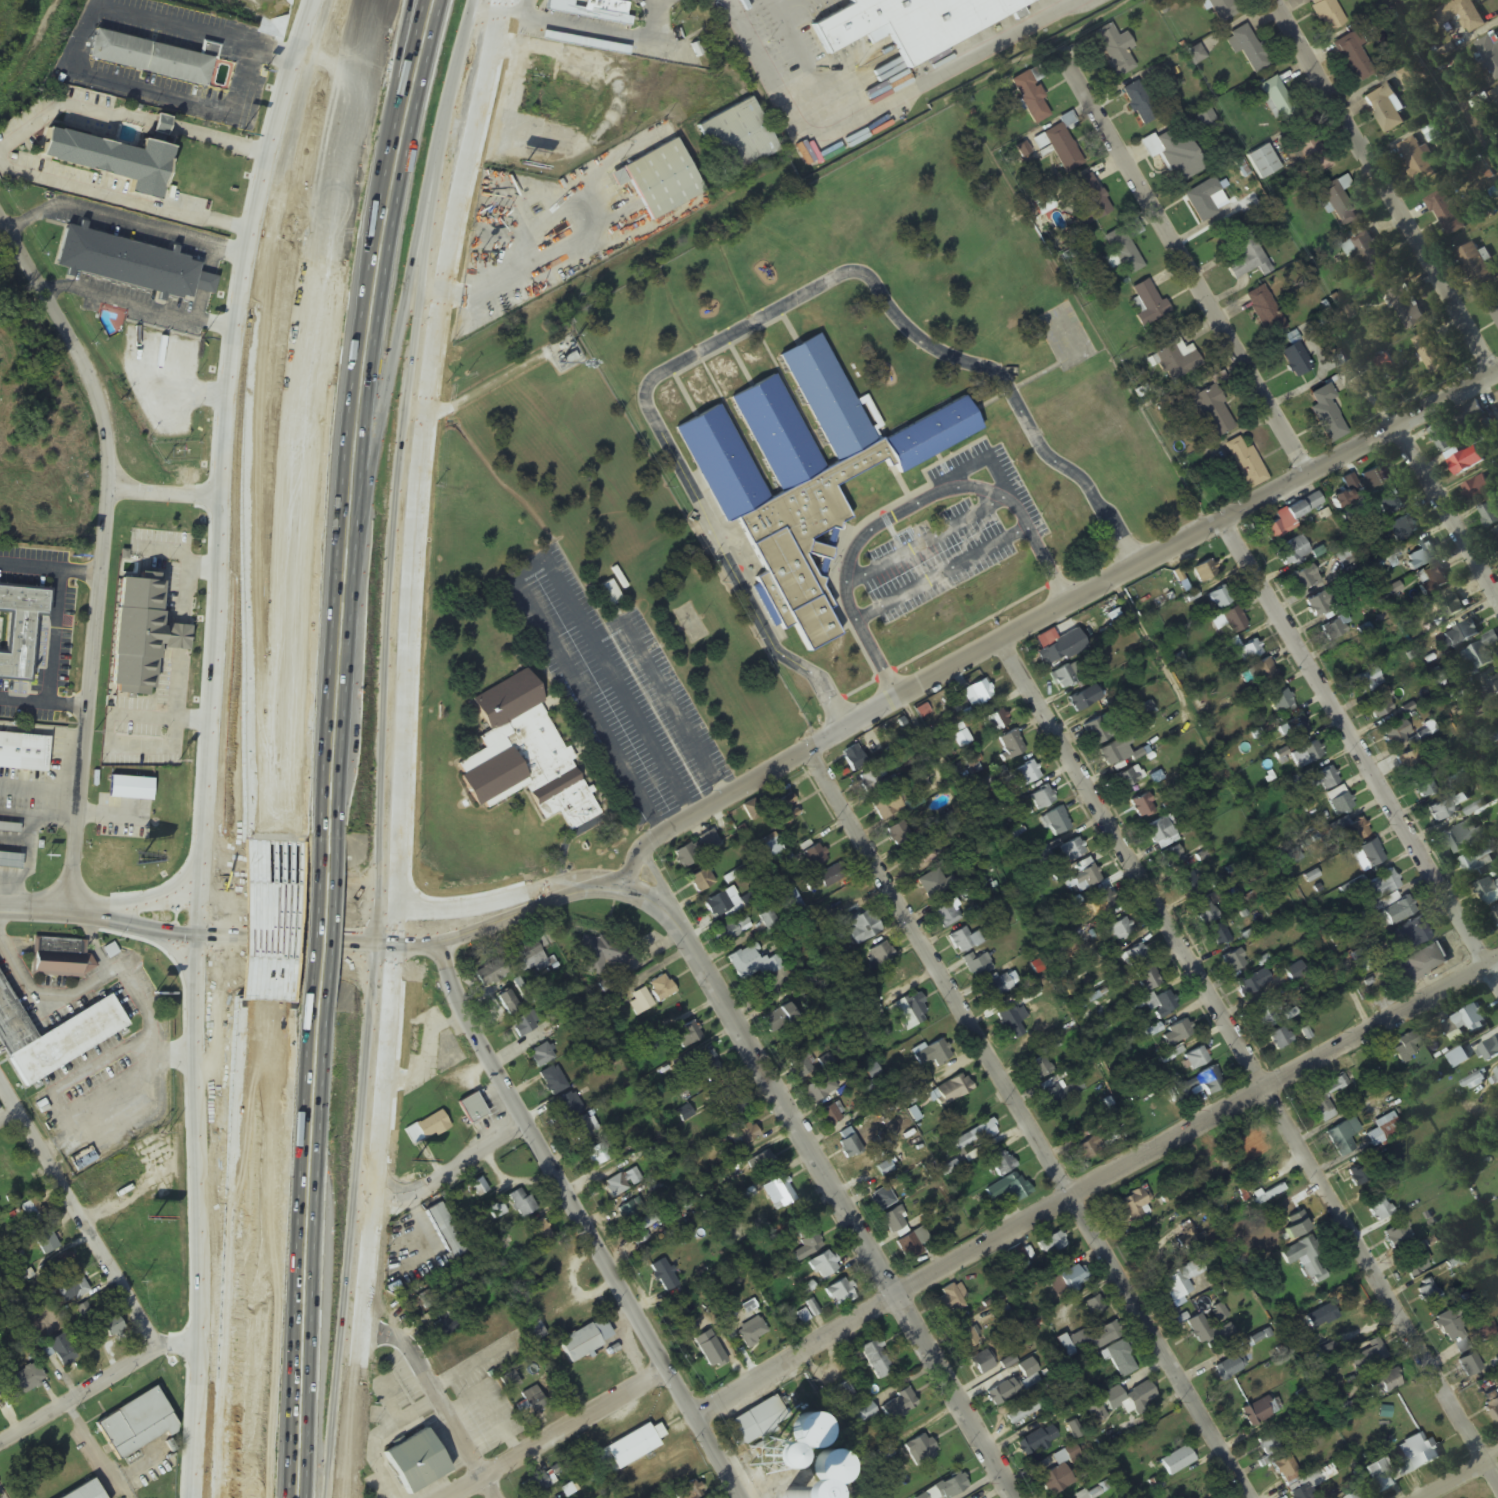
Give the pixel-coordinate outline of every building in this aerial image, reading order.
[(630,27),(632,18),(623,16),(626,3),(611,0),(585,0),(583,8),(573,7),(574,0),(545,0),(543,11),(630,27)] [(806,18),(821,49),(856,33),(877,74),(1020,0),(841,0),(806,18)] [(1232,0),(1206,0),(1219,24),(1239,13),(1232,0)] [(1327,35),(1346,25),(1334,0),(1309,0),(1327,35)] [(1472,0),(1455,0),(1432,13),(1441,28),(1459,17),(1469,35),(1486,26),(1472,0)] [(1135,69),(1127,52),(1134,49),(1126,33),(1117,37),(1110,23),(1092,33),(1115,79),(1135,69)] [(1251,75),(1269,66),(1247,25),(1229,34),(1251,75)] [(1334,43),(1356,84),(1375,73),(1353,33),(1334,43)] [(219,94),(101,65),(99,62),(106,34),(227,64),(219,94)] [(541,42),(603,49),(604,41),(542,34),(541,42)] [(1495,82),(1497,81),(1497,42),(1494,35),(1476,44),(1495,82)] [(1033,125),(1051,116),(1030,71),(1012,80),(1033,125)] [(1288,112),(1281,79),(1263,82),(1269,116),(1288,112)] [(1122,89),(1143,132),(1159,124),(1139,81),(1122,89)] [(1405,124),(1395,106),(1399,104),(1388,84),(1364,97),(1385,135),(1405,124)] [(697,124),(722,180),(778,154),(752,98),(697,124)] [(1084,163),(1062,123),(1042,134),(1064,174),(1084,163)] [(1332,166),(1312,128),(1294,138),(1313,175),(1332,166)] [(1205,170),(1190,142),(1176,150),(1167,132),(1153,140),(1176,185),(1205,170)] [(171,209),(157,206),(143,200),(140,190),(54,164),(57,152),(59,133),(111,148),(134,154),(151,159),(154,148),(171,155),(186,156),(179,174),(178,186),(174,197),(171,209)] [(1419,186),(1436,177),(1426,159),(1431,156),(1426,146),(1421,149),(1414,137),(1397,147),(1419,186)] [(703,195),(677,141),(609,172),(615,187),(630,180),(648,220),(703,195)] [(1246,156),(1261,180),(1280,169),(1265,145),(1246,156)] [(1081,228),(1112,213),(1093,174),(1072,183),(1083,206),(1073,211),(1081,228)] [(1345,189),(1351,187),(1346,177),(1321,188),(1341,231),(1360,223),(1345,189)] [(1184,194),(1200,225),(1217,215),(1214,208),(1226,202),(1214,178),(1184,194)] [(1447,238),(1466,229),(1445,190),(1427,200),(1447,238)] [(1130,239),(1142,233),(1136,220),(1105,235),(1125,277),(1144,269),(1130,239)] [(78,229),(67,262),(77,274),(203,306),(210,267),(191,261),(190,252),(184,250),(182,257),(97,235),(97,227),(91,227),(91,233),(78,229)] [(1231,237),(1242,257),(1226,266),(1234,281),(1267,264),(1248,228),(1231,237)] [(1390,274),(1370,233),(1352,242),(1371,283),(1390,274)] [(1458,251),(1472,290),(1492,282),(1478,244),(1458,251)] [(1148,279),(1131,289),(1144,312),(1136,316),(1143,328),(1169,314),(1148,279)] [(1383,297),(1403,336),(1426,324),(1406,285),(1383,297)] [(1244,296),(1269,339),(1287,328),(1263,286),(1244,296)] [(1487,305),(1497,328),(1497,300),(1487,305)] [(1412,342),(1433,377),(1450,368),(1429,332),(1412,342)] [(678,428),(727,517),(738,511),(770,570),(758,577),(761,582),(752,587),(774,625),(779,622),(782,628),(794,621),(808,646),(839,629),(827,607),(832,604),(805,554),(811,537),(852,515),(836,486),(885,459),(889,467),(896,463),(901,473),(985,427),(967,394),(883,439),(881,435),(876,438),(819,334),(781,354),(839,460),(825,468),(775,376),(734,398),(785,491),(769,500),(718,406),(678,428)] [(1170,383),(1202,367),(1192,346),(1184,349),(1179,340),(1154,352),(1170,383)] [(1294,379),(1313,369),(1299,342),(1280,352),(1294,379)] [(1236,428),(1213,386),(1192,398),(1216,440),(1236,428)] [(1327,444),(1348,435),(1331,401),(1336,399),(1329,386),(1305,398),(1327,444)] [(1474,431),(1470,425),(1485,414),(1476,400),(1450,418),(1463,439),(1474,431)] [(1443,454),(1457,445),(1443,423),(1429,432),(1443,454)] [(1246,491),(1267,482),(1251,446),(1244,449),(1240,438),(1225,444),(1246,491)] [(1475,466),(1472,462),(1481,457),(1474,446),(1447,463),(1456,477),(1475,466)] [(1387,480),(1379,465),(1352,481),(1360,496),(1387,480)] [(1462,487),(1471,504),(1493,493),(1484,476),(1462,487)] [(903,496),(898,486),(889,491),(894,500),(903,496)] [(1378,499),(1384,515),(1403,507),(1397,492),(1378,499)] [(1277,520),(1261,528),(1268,542),(1296,528),(1293,520),(1324,505),(1317,493),(1274,515),(1277,520)] [(1497,524),(1497,505),(1496,501),(1479,511),(1489,529),(1497,524)] [(1398,545),(1419,531),(1407,514),(1387,527),(1398,545)] [(1284,568),(1310,554),(1301,536),(1274,550),(1284,568)] [(1407,555),(1415,569),(1438,556),(1429,541),(1407,555)] [(1192,571),(1202,586),(1219,575),(1209,560),(1192,571)] [(1422,570),(1431,593),(1449,586),(1439,563),(1422,570)] [(1320,582),(1313,565),(1291,576),(1298,592),(1320,582)] [(132,583),(155,585),(153,577),(170,578),(174,619),(176,646),(176,653),(171,657),(173,666),(166,667),(164,695),(161,698),(156,707),(128,703),(127,697),(122,695),(132,583)] [(604,600),(617,595),(611,581),(599,586),(604,600)] [(1232,602),(1223,587),(1208,596),(1217,611),(1232,602)] [(1325,620),(1342,612),(1331,589),(1306,601),(1314,619),(1322,615),(1325,620)] [(42,688),(0,684),(0,661),(16,663),(23,622),(0,618),(0,590),(60,597),(57,622),(50,622),(42,688)] [(1466,610),(1455,595),(1439,606),(1449,621),(1466,610)] [(1220,615),(1229,636),(1247,627),(1238,606),(1220,615)] [(1347,635),(1344,625),(1348,624),(1346,618),(1321,626),(1326,642),(1347,635)] [(1453,631),(1460,645),(1478,637),(1471,622),(1453,631)] [(1066,656),(1052,630),(1033,639),(1047,666),(1066,656)] [(1471,676),(1496,664),(1488,648),(1497,644),(1497,637),(1497,635),(1460,653),(1471,676)] [(1243,666),(1264,653),(1255,639),(1234,652),(1243,666)] [(1336,654),(1347,673),(1369,661),(1358,642),(1336,654)] [(1279,682),(1268,659),(1251,667),(1262,690),(1279,682)] [(1052,682),(1064,692),(1082,671),(1069,660),(1052,682)] [(1383,681),(1373,667),(1351,683),(1362,697),(1383,681)] [(599,816),(527,672),(477,697),(486,715),(478,719),(486,735),(479,739),(484,750),(456,764),(462,776),(458,778),(474,809),(483,804),(485,808),(526,788),(543,821),(559,813),(569,832),(599,816)] [(1497,696),(1497,679),(1477,691),(1485,704),(1497,696)] [(969,688),(979,707),(994,698),(983,680),(969,688)] [(1096,687),(1067,699),(1074,714),(1102,703),(1096,687)] [(1293,705),(1284,690),(1266,701),(1275,715),(1293,705)] [(1391,711),(1384,698),(1368,706),(1375,719),(1391,711)] [(1008,725),(1001,710),(984,718),(991,734),(1008,725)] [(1094,747),(1115,736),(1105,715),(1083,726),(1094,747)] [(1282,725),(1290,742),(1309,732),(1301,716),(1282,725)] [(1412,738),(1402,721),(1381,732),(1391,750),(1412,738)] [(1005,759),(1023,755),(1018,732),(999,737),(1005,759)] [(44,773),(46,737),(0,734),(0,769),(44,773)] [(1098,752),(1108,769),(1130,756),(1121,739),(1098,752)] [(1323,758),(1317,743),(1290,754),(1296,769),(1323,758)] [(867,765),(855,746),(841,754),(852,773),(867,765)] [(1423,759),(1415,749),(1403,759),(1411,769),(1423,759)] [(1041,777),(1032,762),(1008,775),(1017,791),(1041,777)] [(1114,777),(1121,790),(1144,780),(1137,766),(1114,777)] [(1324,792),(1340,782),(1330,767),(1308,780),(1314,789),(1320,785),(1324,792)] [(881,788),(876,770),(859,775),(864,793),(881,788)] [(1422,801),(1437,792),(1428,776),(1413,785),(1422,801)] [(1037,812),(1055,803),(1047,787),(1029,796),(1037,812)] [(1354,809),(1343,787),(1326,797),(1337,818),(1354,809)] [(871,805),(882,822),(904,809),(893,791),(871,805)] [(795,817),(789,807),(795,804),(790,795),(765,810),(777,829),(795,817)] [(1155,812),(1147,795),(1130,803),(1138,820),(1155,812)] [(1469,803),(1466,795),(1429,808),(1434,823),(1456,815),(1453,809),(1469,803)] [(750,823),(762,817),(754,800),(742,806),(750,823)] [(1042,818),(1053,838),(1072,828),(1060,807),(1042,818)] [(1158,852),(1178,838),(1164,817),(1144,831),(1158,852)] [(1338,832),(1346,848),(1371,835),(1362,819),(1338,832)] [(885,831),(896,848),(912,838),(902,821),(885,831)] [(1482,842),(1470,821),(1443,836),(1455,857),(1482,842)] [(698,839),(706,852),(720,844),(711,830),(698,839)] [(783,850),(772,833),(750,848),(761,865),(783,850)] [(1060,847),(1066,862),(1086,855),(1080,839),(1060,847)] [(1386,861),(1374,840),(1351,853),(1363,873),(1386,861)] [(911,873),(936,859),(927,843),(902,857),(911,873)] [(673,853),(682,870),(699,861),(690,844),(673,853)] [(827,860),(817,845),(802,855),(812,870),(827,860)] [(1469,877),(1496,861),(1487,846),(1460,862),(1469,877)] [(1185,862),(1177,847),(1161,856),(1169,871),(1185,862)] [(19,870),(20,854),(0,852),(0,869),(19,870)] [(1072,876),(1081,892),(1101,880),(1093,865),(1072,876)] [(689,878),(698,894),(715,886),(706,869),(689,878)] [(929,902),(950,889),(937,869),(917,882),(929,902)] [(1183,896),(1201,885),(1193,871),(1175,881),(1183,896)] [(1401,888),(1394,871),(1365,883),(1372,901),(1401,888)] [(1494,884),(1492,879),(1475,887),(1486,909),(1497,903),(1497,882),(1494,884)] [(1088,897),(1096,917),(1117,908),(1108,888),(1088,897)] [(732,910),(723,893),(704,903),(712,920),(732,910)] [(942,930),(962,920),(951,897),(931,906),(942,930)] [(1383,901),(1385,922),(1415,919),(1412,897),(1383,901)] [(1204,928),(1219,918),(1206,898),(1191,908),(1204,928)] [(1497,930),(1497,908),(1489,912),(1497,930)] [(857,946),(882,931),(868,910),(849,921),(855,931),(850,934),(857,946)] [(761,917),(763,922),(771,917),(774,922),(766,926),(768,930),(777,926),(770,912),(761,917)] [(723,945),(752,929),(745,916),(715,932),(723,945)] [(1115,944),(1134,932),(1124,917),(1106,929),(1115,944)] [(1432,938),(1421,917),(1394,931),(1404,952),(1432,938)] [(1216,949),(1231,941),(1221,924),(1207,932),(1216,949)] [(967,936),(966,930),(949,934),(955,954),(982,947),(978,933),(967,936)] [(630,945),(581,938),(576,973),(602,977),(604,963),(627,966),(630,945)] [(31,975),(93,977),(94,956),(85,956),(86,941),(32,939),(31,975)] [(895,957),(884,942),(868,953),(878,968),(895,957)] [(1450,964),(1439,942),(1397,963),(1408,985),(1450,964)] [(759,973),(762,978),(782,969),(776,955),(764,961),(756,945),(728,958),(739,982),(759,973)] [(1121,955),(1128,968),(1148,959),(1141,945),(1121,955)] [(964,962),(976,981),(994,970),(981,950),(964,962)] [(1247,965),(1238,950),(1222,959),(1231,975),(1247,965)] [(511,974),(501,958),(474,973),(484,990),(511,974)] [(19,1063),(0,1031),(0,962),(49,1042),(123,1000),(140,1031),(38,1094),(19,1063)] [(1134,972),(1144,993),(1161,985),(1151,964),(1134,972)] [(1245,999),(1271,984),(1264,970),(1237,985),(1245,999)] [(676,993),(663,975),(647,985),(659,1004),(676,993)] [(1006,994),(995,975),(978,985),(989,1003),(1006,994)] [(654,1007),(645,989),(628,998),(638,1016),(654,1007)] [(1144,1003),(1151,1014),(1152,1013),(1157,1022),(1178,1009),(1166,989),(1144,1003)] [(497,998),(509,1018),(521,1010),(509,991),(497,998)] [(931,1018),(916,992),(890,1007),(905,1033),(931,1018)] [(1260,1027),(1282,1017),(1274,999),(1252,1009),(1260,1027)] [(1025,1035),(1019,1024),(1026,1019),(1017,1003),(996,1015),(1012,1042),(1025,1035)] [(797,1021),(789,1005),(762,1019),(771,1035),(797,1021)] [(1458,1028),(1466,1023),(1473,1035),(1489,1025),(1476,1005),(1443,1026),(1453,1043),(1463,1037),(1458,1028)] [(510,1024),(520,1040),(543,1026),(534,1011),(510,1024)] [(1193,1034),(1185,1020),(1167,1030),(1170,1035),(1162,1039),(1168,1049),(1193,1034)] [(683,1049),(703,1039),(693,1022),(674,1033),(683,1049)] [(1292,1043),(1284,1027),(1267,1036),(1276,1052),(1292,1043)] [(1398,1038),(1405,1059),(1417,1055),(1413,1046),(1418,1044),(1414,1033),(1398,1038)] [(921,1069),(933,1062),(937,1068),(953,1059),(942,1040),(913,1056),(921,1069)] [(1476,1049),(1483,1065),(1497,1058),(1497,1040),(1476,1049)] [(555,1060),(546,1044),(528,1054),(537,1070),(555,1060)] [(1209,1062),(1201,1047),(1184,1058),(1192,1072),(1209,1062)] [(1447,1057),(1454,1070),(1471,1062),(1464,1048),(1447,1057)] [(787,1059),(797,1080),(816,1071),(805,1050),(787,1059)] [(693,1060),(701,1080),(721,1072),(712,1052),(693,1060)] [(1026,1068),(1036,1083),(1053,1072),(1044,1057),(1026,1068)] [(553,1098),(569,1087),(554,1066),(539,1076),(553,1098)] [(1173,1087),(1180,1104),(1206,1093),(1208,1096),(1225,1089),(1216,1069),(1173,1087)] [(943,1108),(973,1090),(964,1074),(934,1092),(943,1108)] [(805,1088),(813,1104),(827,1096),(818,1080),(805,1088)] [(1043,1093),(1052,1108),(1084,1090),(1078,1080),(1065,1087),(1062,1082),(1043,1093)] [(1303,1094),(1322,1124),(1337,1115),(1318,1085),(1303,1094)] [(746,1111),(733,1087),(714,1097),(727,1121),(746,1111)] [(585,1113),(574,1092),(555,1103),(566,1123),(585,1113)] [(472,1126),(488,1114),(472,1094),(456,1106),(472,1126)] [(822,1111),(833,1134),(845,1128),(834,1105),(822,1111)] [(411,1145),(450,1132),(443,1114),(405,1128),(411,1145)] [(1373,1123),(1376,1129),(1365,1135),(1372,1148),(1402,1133),(1392,1114),(1373,1123)] [(596,1133),(585,1117),(566,1129),(577,1146),(596,1133)] [(1361,1131),(1353,1117),(1325,1134),(1340,1159),(1355,1149),(1349,1139),(1361,1131)] [(953,1147),(963,1159),(998,1131),(988,1118),(953,1147)] [(760,1138),(752,1122),(732,1132),(740,1149),(760,1138)] [(863,1151),(850,1129),(835,1139),(848,1160),(863,1151)] [(1106,1148),(1096,1135),(1077,1150),(1086,1163),(1106,1148)] [(584,1153),(592,1169),(611,1160),(602,1143),(584,1153)] [(1014,1169),(1003,1146),(987,1154),(998,1177),(1014,1169)] [(759,1178),(777,1166),(767,1150),(748,1163),(759,1178)] [(1375,1182),(1367,1164),(1354,1170),(1361,1188),(1375,1182)] [(985,1192),(992,1203),(1001,1197),(1008,1208),(1031,1194),(1017,1172),(985,1192)] [(632,1189),(624,1173),(603,1185),(612,1200),(632,1189)] [(763,1190),(781,1210),(796,1196),(779,1177),(763,1190)] [(879,1213),(896,1203),(887,1188),(870,1198),(879,1213)] [(1150,1205),(1142,1189),(1118,1202),(1126,1217),(1150,1205)] [(1377,1224),(1393,1215),(1382,1194),(1366,1203),(1377,1224)] [(617,1210),(626,1225),(647,1213),(638,1198),(617,1210)] [(44,1222),(36,1200),(20,1205),(28,1228),(44,1222)] [(449,1262),(465,1254),(442,1204),(425,1212),(449,1262)] [(505,1214),(500,1204),(489,1210),(494,1220),(505,1214)] [(908,1225),(898,1208),(880,1218),(891,1235),(908,1225)] [(657,1223),(652,1214),(627,1230),(637,1247),(649,1239),(644,1231),(657,1223)] [(1384,1233),(1391,1250),(1413,1241),(1407,1225),(1384,1233)] [(58,1249),(48,1227),(32,1234),(41,1256),(58,1249)] [(923,1253),(918,1245),(928,1240),(921,1228),(896,1243),(907,1263),(923,1253)] [(1175,1241),(1189,1259),(1206,1247),(1192,1228),(1175,1241)] [(803,1248),(791,1254),(796,1264),(823,1249),(812,1229),(797,1237),(803,1248)] [(1068,1246),(1060,1232),(1038,1244),(1046,1258),(1068,1246)] [(1300,1261),(1312,1287),(1330,1278),(1312,1237),(1281,1251),(1288,1266),(1300,1261)] [(1014,1269),(1029,1261),(1019,1245),(1005,1254),(1014,1269)] [(838,1271),(829,1252),(808,1262),(817,1282),(838,1271)] [(1412,1280),(1429,1268),(1419,1252),(1401,1264),(1412,1280)] [(58,1278),(74,1268),(64,1253),(48,1263),(58,1278)] [(665,1293),(679,1286),(664,1260),(650,1268),(665,1293)] [(1194,1293),(1188,1282),(1206,1273),(1199,1260),(1160,1279),(1172,1304),(1194,1293)] [(1068,1295),(1090,1281),(1080,1265),(1058,1279),(1068,1295)] [(67,1306),(89,1290),(79,1275),(56,1290),(67,1306)] [(825,1291),(836,1309),(854,1297),(843,1279),(825,1291)] [(1442,1298),(1432,1279),(1416,1287),(1426,1307),(1442,1298)] [(940,1319),(964,1308),(954,1285),(940,1291),(944,1299),(933,1304),(940,1319)] [(1104,1306),(1093,1296),(1082,1308),(1093,1318),(1104,1306)] [(819,1316),(812,1301),(804,1304),(806,1310),(799,1313),(803,1322),(819,1316)] [(1208,1312),(1215,1326),(1229,1318),(1222,1304),(1208,1312)] [(1468,1334),(1451,1310),(1434,1321),(1452,1346),(1468,1334)] [(1187,1321),(1203,1351),(1232,1335),(1227,1325),(1215,1332),(1204,1312),(1187,1321)] [(108,1338),(124,1330),(116,1316),(101,1324),(108,1338)] [(748,1349),(769,1335),(757,1317),(736,1331),(748,1349)] [(1093,1352),(1122,1335),(1114,1321),(1088,1336),(1085,1329),(1067,1340),(1068,1340),(1059,1345),(1068,1359),(1089,1346),(1093,1352)] [(544,1337),(537,1322),(524,1328),(531,1343),(544,1337)] [(558,1343),(570,1365),(602,1347),(590,1326),(558,1343)] [(965,1350),(982,1340),(974,1326),(957,1336),(965,1350)] [(726,1361),(710,1331),(693,1340),(709,1370),(726,1361)] [(48,1343),(63,1368),(77,1359),(62,1334),(48,1343)] [(1365,1342),(1367,1355),(1362,1356),(1364,1367),(1386,1362),(1381,1338),(1365,1342)] [(894,1370),(874,1339),(859,1349),(879,1380),(894,1370)] [(1104,1350),(1121,1378),(1138,1367),(1121,1340),(1104,1350)] [(1460,1356),(1468,1350),(1463,1341),(1454,1346),(1460,1356)] [(970,1358),(978,1376),(995,1369),(987,1351),(970,1358)] [(1247,1367),(1238,1353),(1214,1368),(1222,1382),(1247,1367)] [(1458,1361),(1466,1380),(1483,1373),(1475,1354),(1458,1361)] [(1019,1371),(1027,1376),(1020,1387),(1028,1392),(1035,1381),(1032,1379),(1039,1368),(1027,1360),(1019,1371)] [(6,1380),(17,1398),(46,1381),(35,1363),(6,1380)] [(1370,1382),(1376,1397),(1402,1387),(1395,1371),(1370,1382)] [(836,1410),(856,1398),(847,1382),(827,1394),(836,1410)] [(1143,1382),(1124,1396),(1139,1416),(1158,1402),(1143,1382)] [(1014,1387),(1009,1389),(1007,1383),(987,1392),(993,1406),(1017,1395),(1014,1387)] [(1111,1411),(1126,1401),(1116,1386),(1101,1396),(1111,1411)] [(524,1403),(517,1406),(523,1418),(546,1408),(537,1387),(520,1394),(524,1403)] [(95,1421),(116,1460),(165,1433),(167,1437),(178,1431),(155,1388),(95,1421)] [(887,1420),(918,1410),(911,1391),(881,1401),(887,1420)] [(1494,1425),(1497,1424),(1497,1392),(1484,1397),(1494,1425)] [(1255,1426),(1283,1410),(1273,1394),(1245,1410),(1255,1426)] [(728,1420),(752,1469),(774,1459),(764,1437),(774,1432),(771,1426),(786,1419),(775,1397),(728,1420)] [(1043,1408),(1038,1399),(1005,1416),(1009,1426),(1043,1408)] [(1096,1422),(1105,1416),(1097,1403),(1088,1409),(1096,1422)] [(1368,1412),(1375,1428),(1391,1420),(1383,1405),(1368,1412)] [(819,1414),(797,1414),(797,1447),(819,1447),(819,1414)] [(660,1447),(656,1440),(664,1435),(658,1424),(650,1429),(647,1425),(594,1453),(606,1475),(660,1447)] [(427,1429),(382,1451),(403,1494),(448,1473),(427,1429)] [(1017,1442),(1026,1458),(1049,1446),(1040,1430),(1017,1442)] [(937,1453),(923,1433),(903,1447),(918,1467),(937,1453)] [(1267,1458),(1281,1449),(1271,1433),(1257,1441),(1267,1458)] [(1423,1441),(1420,1434),(1395,1444),(1408,1474),(1441,1461),(1431,1437),(1423,1441)] [(1167,1476),(1194,1465),(1187,1447),(1159,1458),(1167,1476)] [(845,1480),(839,1449),(816,1453),(822,1485),(845,1480)] [(1301,1481),(1291,1455),(1274,1462),(1283,1487),(1301,1481)] [(1366,1468),(1381,1494),(1397,1485),(1382,1459),(1366,1468)] [(1039,1478),(1050,1497),(1074,1484),(1063,1464),(1039,1478)] [(793,1477),(786,1466),(755,1484),(762,1495),(793,1477)] [(521,1483),(527,1497),(556,1485),(550,1470),(521,1483)] [(946,1497),(950,1497),(969,1489),(961,1473),(939,1484),(946,1497)] [(92,1479),(59,1497),(102,1497),(92,1479)] [(696,1479),(671,1492),(674,1497),(696,1497),(703,1494),(696,1479)] [(1290,1497),(1317,1497),(1305,1483),(1288,1496),(1290,1497)] [(939,1496),(933,1488),(924,1495),(927,1497),(936,1497),(939,1496)]
